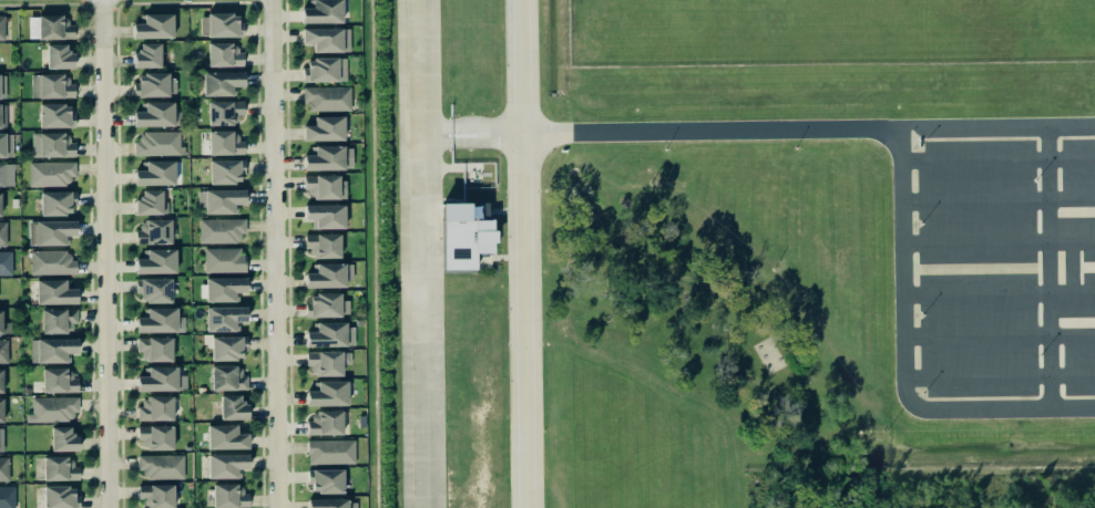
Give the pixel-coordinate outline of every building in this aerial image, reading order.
[(341,0),(311,0),(311,7),(301,7),(301,22),(342,22),(341,0)] [(172,13),(141,13),(142,23),(132,23),(133,38),(173,37),(172,13)] [(241,35),(241,13),(199,13),(201,35),(241,35)] [(38,39),(73,38),(73,23),(65,23),(65,14),(38,14),(38,39)] [(349,28),(301,28),(301,43),(313,43),(314,52),(350,51),(349,28)] [(207,66),(243,65),(243,51),(236,51),(236,42),(207,42),(207,66)] [(47,44),(47,68),(74,68),(73,51),(66,51),(66,43),(47,44)] [(133,68),(160,66),(160,43),(140,43),(140,51),(133,51),(133,68)] [(304,81),(346,81),(346,56),(304,58),(304,81)] [(203,95),(232,95),(232,86),(243,86),(243,71),(203,72),(203,95)] [(31,97),(74,96),(74,81),(64,81),(64,73),(30,74),(31,97)] [(134,74),(134,96),(176,95),(175,73),(134,74)] [(350,111),(350,86),(304,85),(303,101),(308,101),(308,110),(350,111)] [(143,102),(144,111),(133,111),(133,126),(181,125),(180,110),(174,110),(173,101),(143,102)] [(207,124),(236,125),(236,115),(243,115),(243,101),(208,101),(207,124)] [(72,127),(72,103),(39,103),(39,126),(72,127)] [(344,139),(344,115),(314,116),(314,125),(303,125),(304,141),(344,139)] [(134,155),(182,154),(181,131),(141,132),(141,141),(134,141),(134,155)] [(208,154),(244,154),(244,139),(238,139),(238,131),(209,131),(208,154)] [(13,157),(12,133),(0,133),(0,157),(13,157)] [(31,133),(31,156),(72,157),(73,133),(31,133)] [(314,146),(314,154),(304,154),(304,169),(352,168),(351,145),(314,146)] [(243,159),(209,158),(209,183),(242,184),(243,159)] [(29,186),(68,186),(68,176),(75,176),(75,160),(29,162),(29,186)] [(174,160),(144,160),(144,169),(134,170),(134,185),(175,184),(174,160)] [(0,162),(0,186),(13,186),(12,162),(0,162)] [(304,176),(304,189),(311,189),(311,199),(346,198),(345,175),(304,176)] [(134,214),(168,214),(167,203),(162,203),(162,189),(142,190),(142,198),(134,198),(134,214)] [(244,189),(197,189),(197,206),(205,206),(205,214),(234,214),(234,204),(244,204),(244,189)] [(40,215),(70,215),(71,203),(75,203),(75,191),(40,190),(40,215)] [(345,228),(344,204),(304,205),(304,219),(311,219),(311,228),(345,228)] [(487,221),(488,253),(471,255),(471,271),(438,271),(437,204),(463,204),(463,221),(487,221)] [(245,218),(198,219),(199,243),(238,242),(238,232),(245,232),(245,218)] [(29,246),(68,245),(68,235),(76,235),(75,219),(28,220),(29,246)] [(171,242),(171,219),(142,219),(142,229),(135,229),(135,243),(171,242)] [(339,258),(340,234),(305,234),(305,248),(313,248),(311,257),(339,258)] [(204,248),(205,272),(244,272),(244,247),(204,248)] [(135,273),(176,272),(175,248),(144,249),(144,258),(135,258),(135,273)] [(11,250),(0,250),(0,275),(12,274),(11,250)] [(30,274),(76,273),(75,259),(68,259),(68,250),(30,250),(30,274)] [(305,287),(345,287),(345,279),(352,279),(352,263),(315,263),(315,272),(305,272),(305,287)] [(205,301),(235,301),(235,292),(246,291),(246,277),(205,277),(205,301)] [(171,278),(137,278),(137,302),(171,302),(171,278)] [(76,303),(76,289),(65,289),(65,279),(35,280),(37,303),(76,303)] [(340,292),(306,293),(307,317),(349,315),(348,300),(340,300),(340,292)] [(206,331),(238,331),(238,321),(246,321),(246,307),(205,307),(206,331)] [(40,309),(41,333),(70,333),(70,323),(76,323),(76,308),(40,309)] [(184,331),(183,315),(176,315),(176,308),(145,308),(145,317),(136,317),(136,332),(184,331)] [(0,310),(0,333),(11,333),(10,321),(2,321),(1,310),(0,310)] [(315,322),(315,331),(306,331),(305,345),(354,346),(354,322),(315,322)] [(247,336),(212,335),(211,359),(242,360),(242,346),(246,348),(247,336)] [(172,360),(172,336),(137,338),(139,361),(172,360)] [(69,362),(70,353),(76,353),(78,339),(31,338),(30,362),(69,362)] [(8,339),(0,339),(0,363),(8,363),(8,339)] [(350,351),(306,351),(305,365),(313,366),(313,375),(341,375),(341,363),(349,363),(350,351)] [(211,388),(247,390),(247,375),(242,375),(242,365),(211,365),(211,388)] [(42,392),(78,392),(78,376),(70,376),(70,366),(42,367),(42,392)] [(186,374),(181,374),(181,366),(145,366),(145,375),(136,376),(136,391),(186,390),(186,374)] [(346,381),(315,381),(315,390),(306,390),(307,405),(347,405),(346,381)] [(221,419),(247,418),(247,402),(241,402),(241,394),(219,395),(221,419)] [(173,419),(172,395),(144,395),(144,405),(137,406),(137,421),(173,419)] [(71,421),(71,412),(78,412),(78,396),(32,397),(32,413),(25,413),(25,422),(71,421)] [(342,411),(314,409),(314,421),(307,421),(307,434),(341,435),(342,411)] [(247,448),(247,433),(236,433),(236,424),(207,424),(207,448),(247,448)] [(172,425),(139,426),(140,449),(173,448),(172,425)] [(51,450),(78,450),(78,434),(71,434),(71,426),(51,426),(51,450)] [(354,439),(307,439),(308,464),(355,463),(354,439)] [(207,454),(207,478),(237,478),(236,468),(247,468),(247,453),(207,454)] [(183,454),(137,455),(137,469),(144,469),(145,479),(184,478),(183,454)] [(0,456),(0,481),(9,481),(8,456),(0,456)] [(308,469),(309,493),(342,493),(342,468),(308,469)] [(246,507),(246,483),(213,484),(213,507),(246,507)] [(174,507),(173,484),(137,484),(137,498),(145,498),(145,507),(174,507)] [(43,507),(76,507),(76,486),(43,486),(43,507)] [(356,498),(308,499),(308,507),(356,507),(356,498)]
